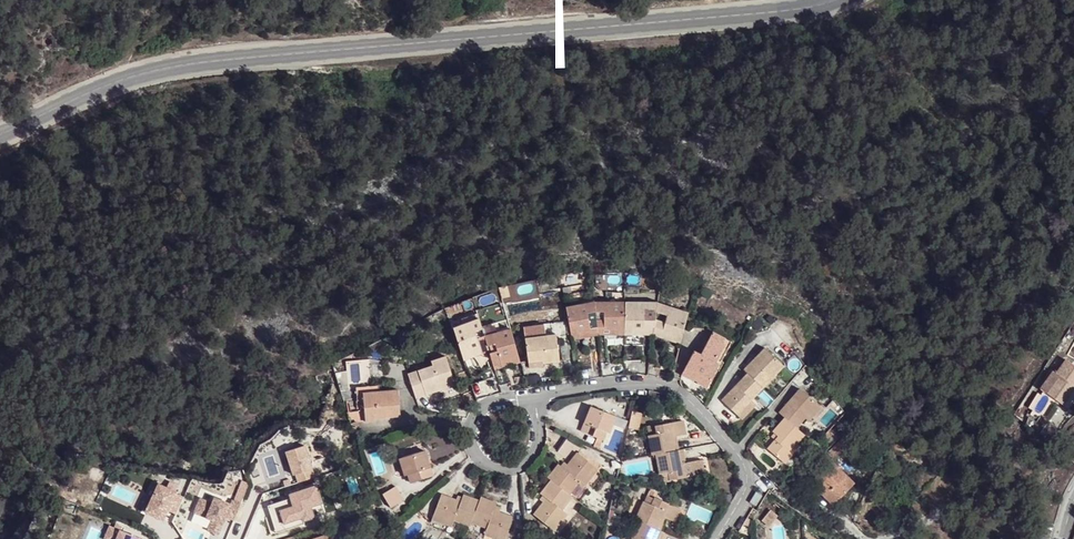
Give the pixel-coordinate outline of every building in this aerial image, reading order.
[(577,331),(589,329),(590,336),(599,335),(616,335),(625,335),(625,301),(616,300),(593,301),(565,305),(571,339),(578,338),(577,331)] [(690,310),(668,305),(652,302),(633,301),(625,301),(625,335),(630,335),(630,327),(643,327),(644,334),(651,334),(661,337),(663,330),(674,333),(672,340),(681,343),(690,310)] [(490,353),(488,347),(484,336),(476,338),(475,332),(482,330),(479,319),(452,328),(463,362),(470,360),(468,353),(480,350),(482,356),(490,353)] [(713,349),(719,351),(727,328),(708,321),(705,328),(719,333),(713,349)] [(513,366),(521,363),(511,327),(484,336),(488,347),(495,345),(497,353),(490,355),(495,371),(505,368),(503,363),(512,361),(513,366)] [(709,376),(719,351),(713,349),(719,333),(705,328),(699,343),(692,341),(682,366),(693,370),(696,363),(702,366),(699,372),(709,376)] [(578,338),(590,336),(589,329),(577,331),(578,338)] [(661,337),(672,340),(674,333),(663,330),(661,337)] [(526,338),(530,361),(542,359),(543,362),(560,359),(555,333),(526,338)] [(722,397),(737,411),(751,397),(786,363),(767,344),(745,366),(749,371),(722,397)] [(470,360),(482,356),(480,350),(468,353),(470,360)] [(407,371),(415,396),(425,393),(424,389),(441,384),(442,387),(453,384),(443,354),(429,359),(431,364),(407,371)] [(542,359),(530,361),(529,361),(530,367),(544,365),(543,362),(542,359)] [(1047,379),(1055,385),(1051,390),(1062,399),(1070,390),(1073,393),(1073,362),(1065,373),(1057,366),(1047,379)] [(696,363),(693,370),(699,372),(702,366),(696,363)] [(424,389),(425,393),(442,387),(441,384),(424,389)] [(381,385),(358,385),(358,396),(366,396),(365,391),(381,391),(381,385)] [(366,420),(376,420),(376,413),(390,412),(390,416),(391,416),(401,416),(400,390),(381,391),(365,391),(366,396),(366,420)] [(796,428),(805,417),(816,404),(799,390),(778,413),(783,418),(772,432),(777,437),(767,449),(780,461),(795,445),(803,435),(796,428)] [(1062,399),(1067,402),(1073,394),(1073,393),(1070,390),(1062,399)] [(751,397),(737,411),(743,417),(757,403),(751,397)] [(820,409),(816,404),(805,417),(810,421),(820,409)] [(627,419),(591,407),(581,432),(603,440),(606,432),(610,434),(614,424),(624,428),(627,419)] [(649,435),(652,454),(657,454),(678,450),(677,439),(672,441),(671,437),(676,436),(685,435),(683,420),(656,426),(657,433),(649,435)] [(834,438),(827,432),(821,438),(828,444),(834,438)] [(842,434),(825,453),(831,459),(848,440),(842,434)] [(585,445),(564,436),(558,450),(572,461),(569,465),(565,469),(561,465),(559,464),(548,477),(552,481),(565,491),(568,493),(578,482),(583,485),(597,470),(578,454),(580,451),(585,445)] [(798,448),(795,445),(780,461),(783,464),(798,448)] [(306,447),(286,453),(293,477),(296,476),(298,484),(316,479),(306,447)] [(682,449),(678,450),(657,454),(661,473),(669,472),(671,480),(705,474),(702,459),(684,463),(681,463),(680,459),(683,459),(682,449)] [(434,476),(426,450),(401,458),(406,475),(410,474),(412,482),(434,476)] [(599,467),(580,451),(578,454),(597,470),(599,467)] [(858,455),(852,464),(870,475),(876,465),(858,455)] [(852,483),(827,460),(812,477),(837,499),(852,483)] [(832,505),(837,499),(812,477),(807,482),(832,505)] [(156,483),(143,512),(164,521),(169,510),(176,513),(184,496),(175,493),(179,484),(169,480),(166,487),(156,483)] [(200,499),(194,514),(211,520),(207,531),(220,536),(226,521),(234,525),(250,483),(240,480),(231,506),(214,500),(212,503),(200,499)] [(565,491),(552,481),(541,494),(543,496),(546,498),(543,502),(533,513),(553,529),(566,513),(561,509),(572,497),(568,493),(565,491)] [(403,500),(395,486),(382,494),(389,507),(403,500)] [(290,500),(268,507),(276,533),(327,517),(317,487),(289,496),(290,500)] [(754,490),(748,500),(751,501),(757,491),(754,490)] [(751,501),(755,504),(762,494),(757,491),(751,501)] [(455,520),(471,525),(472,522),(479,501),(463,495),(462,498),(460,502),(455,500),(442,495),(432,519),(453,526),(455,520)] [(479,501),(472,522),(487,528),(484,535),(496,538),(506,538),(514,519),(499,513),(494,511),(496,506),(496,504),(480,498),(479,501)] [(641,522),(660,530),(664,521),(661,520),(662,516),(674,522),(681,509),(656,498),(652,505),(644,501),(636,519),(641,522)] [(660,530),(641,522),(633,538),(661,538),(664,533),(660,530)] [(106,537),(109,538),(141,538),(110,526),(106,537)]
